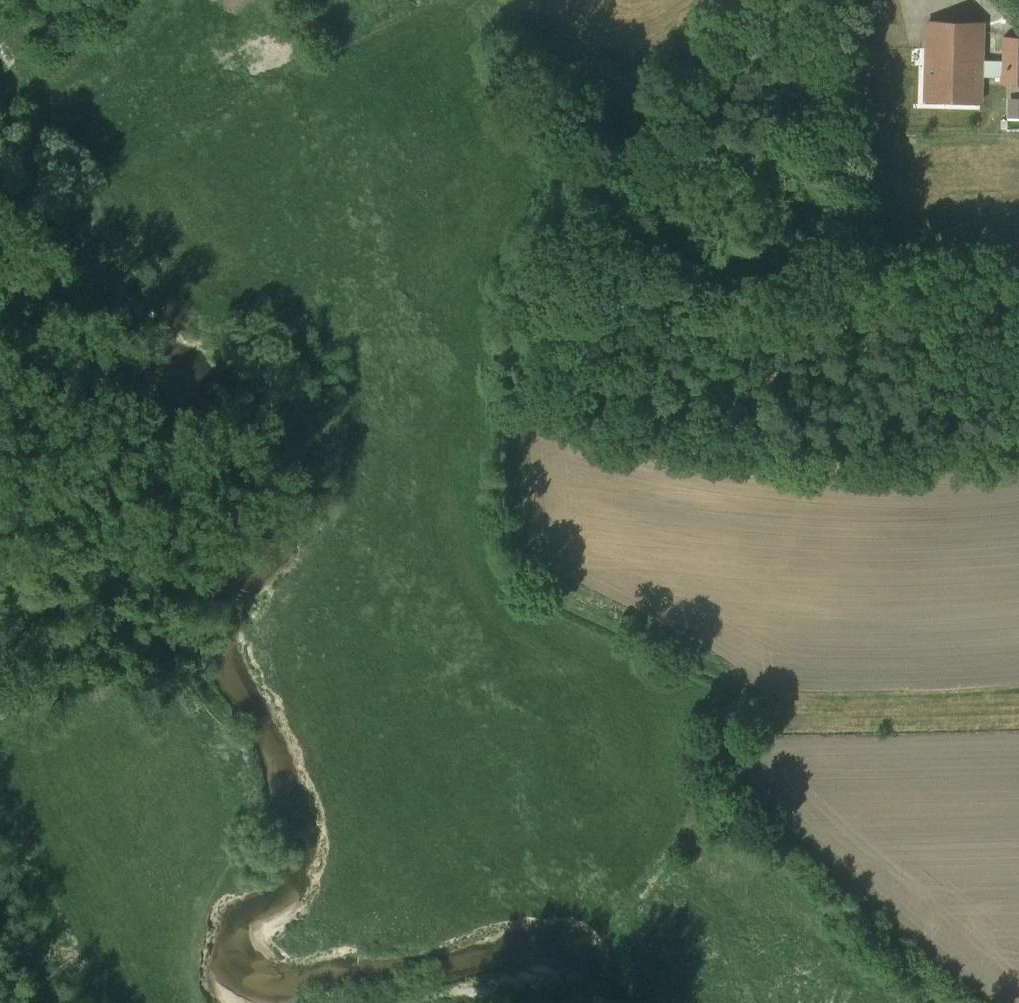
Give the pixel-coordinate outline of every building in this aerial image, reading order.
[(981,26),(927,25),(925,106),(979,107),(980,81),(980,65),(981,26)] [(1002,41),(1002,66),(980,65),(980,81),(1002,81),(1001,89),(1018,89),(1018,41),(1002,41)] [(1018,121),(1018,98),(1006,98),(1006,121),(1018,121)]
